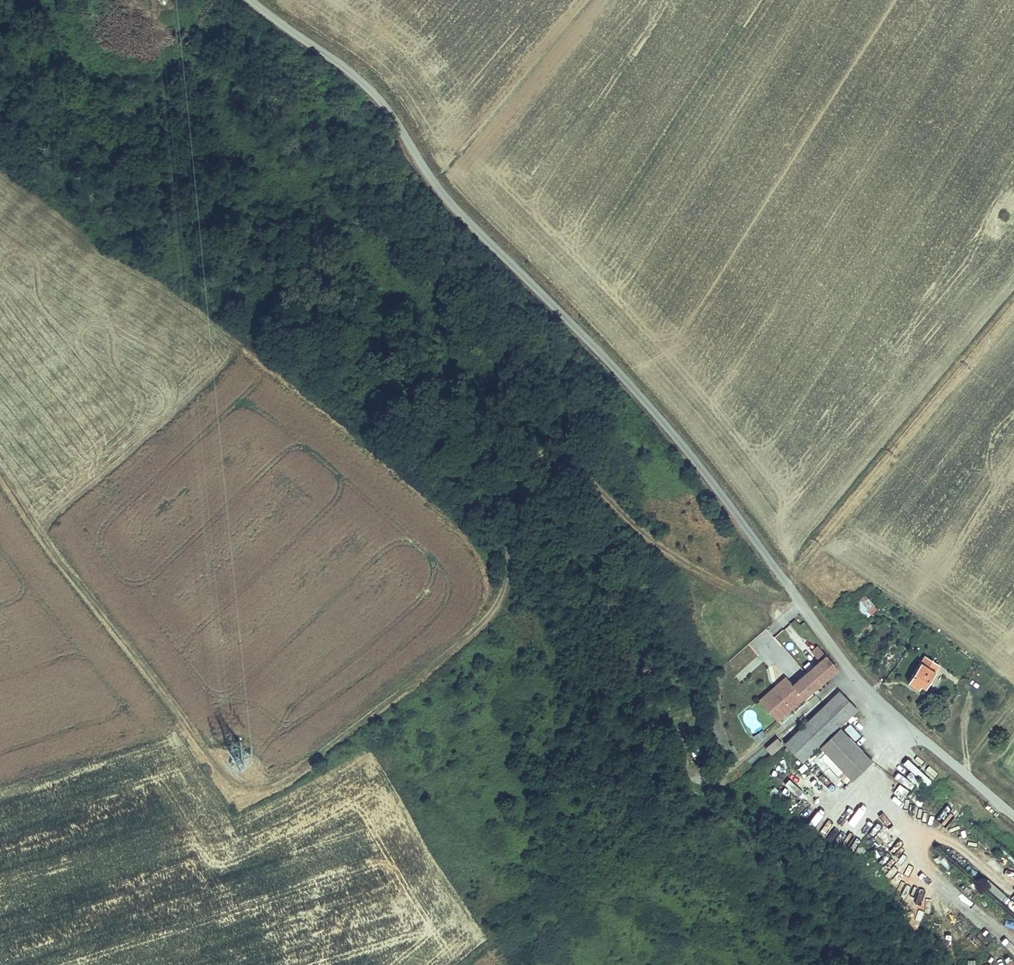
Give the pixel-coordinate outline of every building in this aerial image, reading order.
[(866,596),(855,605),(867,619),(877,610),(866,596)] [(825,651),(817,642),(810,648),(819,657),(825,651)] [(790,705),(836,663),(825,651),(819,657),(792,681),(785,673),(759,697),(772,711),(785,699),(790,705)] [(921,653),(904,679),(914,686),(917,681),(922,685),(936,663),(921,653)] [(836,689),(784,744),(802,761),(820,742),(854,706),(836,689)] [(777,716),(790,705),(785,699),(772,711),(777,716)] [(872,756),(840,725),(820,746),(853,777),(872,756)] [(762,728),(752,733),(757,741),(767,735),(762,728)] [(771,755),(784,743),(776,735),(764,747),(771,755)] [(746,758),(751,766),(764,757),(758,750),(746,758)] [(923,784),(935,772),(914,750),(902,763),(923,784)] [(800,794),(805,790),(790,773),(780,782),(789,792),(794,787),(800,794)] [(941,815),(953,820),(959,805),(947,801),(941,815)] [(940,852),(935,857),(947,868),(952,864),(940,852)] [(981,859),(976,864),(989,876),(994,871),(981,859)] [(943,870),(937,874),(945,886),(950,883),(943,870)] [(956,887),(952,890),(960,900),(964,896),(956,887)] [(981,932),(977,937),(985,945),(990,941),(981,932)]
